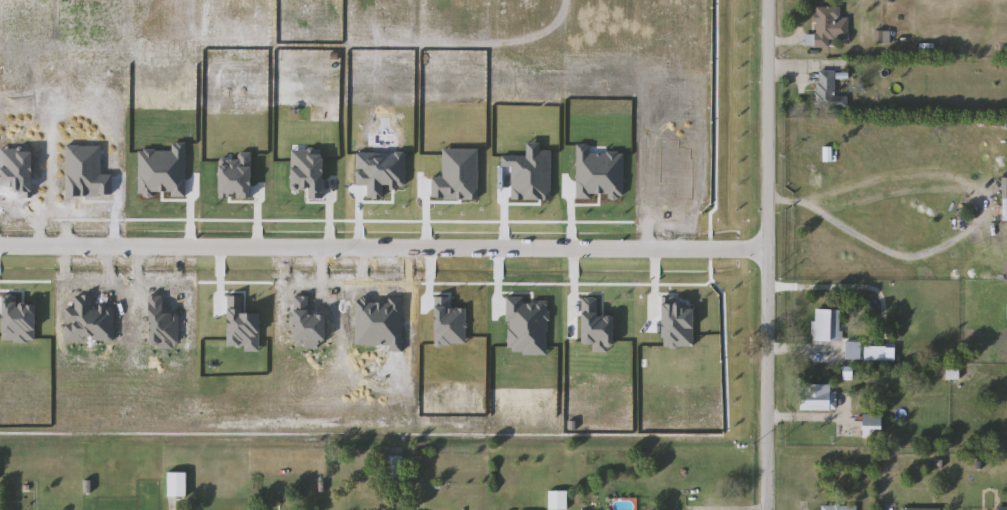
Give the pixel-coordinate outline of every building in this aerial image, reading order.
[(841,41),(832,41),(832,47),(804,47),(804,35),(816,35),(817,7),(841,7),(841,41)] [(847,109),(817,108),(818,71),(837,71),(836,96),(848,97),(847,109)] [(842,310),(842,342),(815,342),(815,310),(842,310)] [(861,342),(861,360),(847,360),(847,342),(861,342)] [(959,380),(947,380),(947,368),(959,368),(959,380)] [(837,411),(801,411),(801,386),(837,386),(837,411)] [(884,439),(864,439),(864,415),(884,415),(884,439)] [(187,472),(187,497),(168,497),(168,472),(187,472)]
